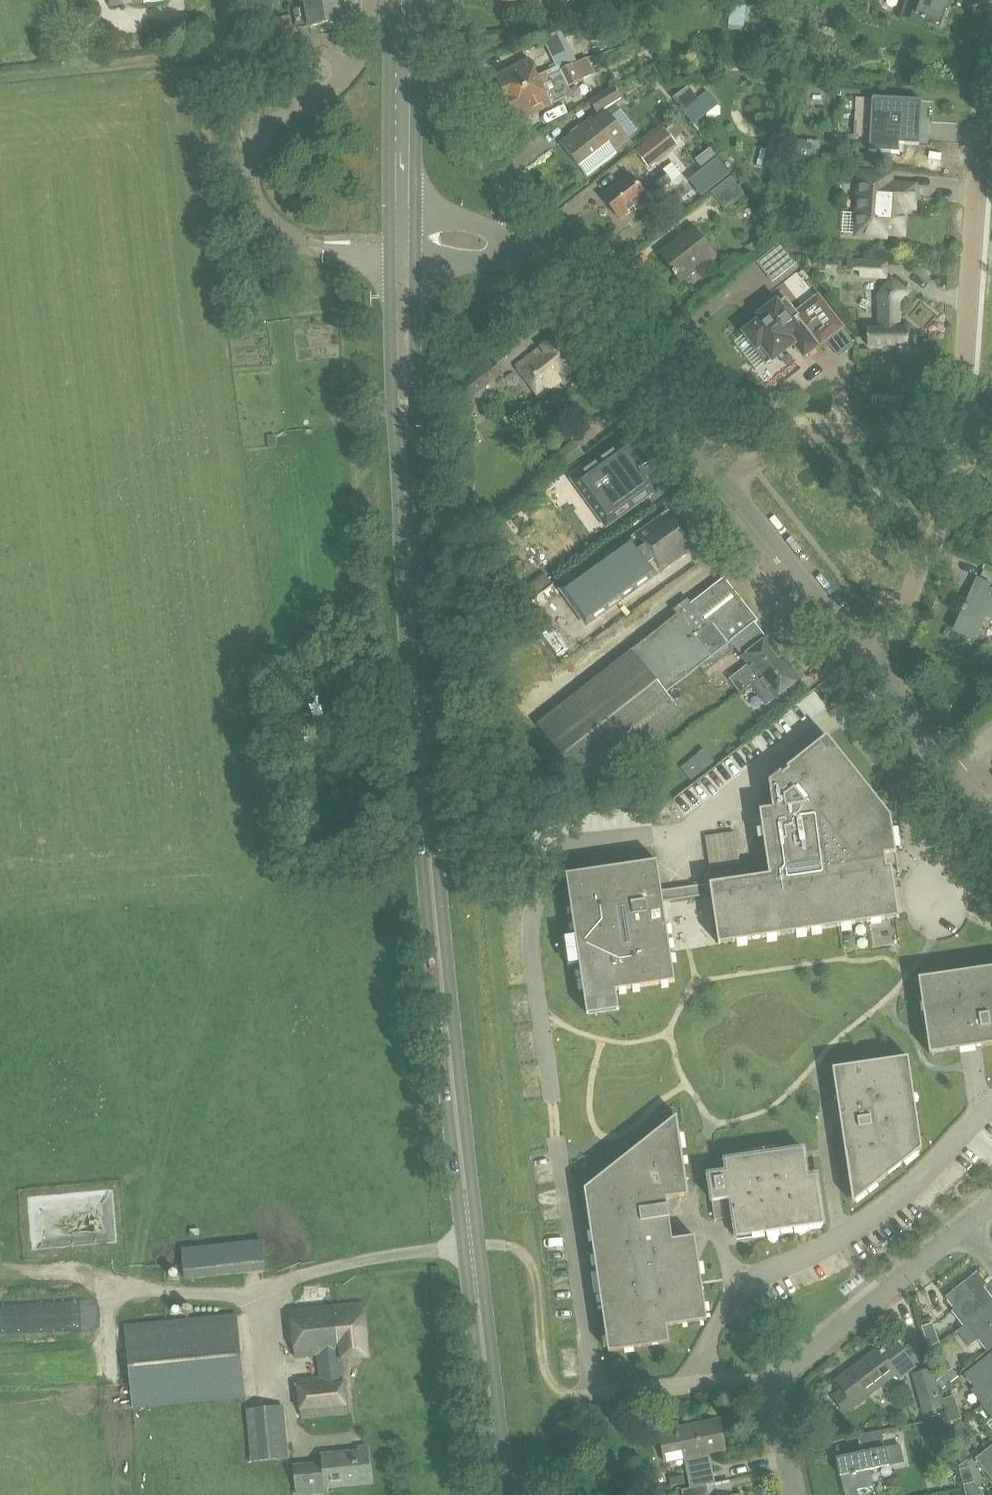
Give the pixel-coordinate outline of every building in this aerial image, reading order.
[(305,3),(310,29),(342,23),(342,20),(349,19),(346,1),(350,0),(301,0),(302,3),(305,3)] [(901,19),(920,25),(923,16),(940,22),(945,8),(947,9),(950,0),(908,0),(901,19)] [(744,26),(746,7),(731,5),(729,24),(744,26)] [(259,41),(274,39),(272,19),(256,21),(259,41)] [(575,64),(567,48),(551,56),(559,71),(575,64)] [(506,98),(548,77),(546,73),(545,72),(536,77),(527,59),(509,68),(511,73),(496,80),(506,98)] [(506,98),(515,117),(530,109),(531,113),(550,103),(551,105),(572,94),(569,87),(593,75),(586,60),(575,64),(548,77),(506,98)] [(590,100),(597,112),(621,98),(614,86),(590,100)] [(687,86),(672,97),(682,110),(697,99),(687,86)] [(899,144),(919,145),(922,100),(872,98),(869,151),(899,153),(899,144)] [(697,102),(684,112),(691,122),(705,111),(697,102)] [(558,142),(585,175),(628,141),(617,128),(602,109),(597,113),(591,118),(590,117),(558,142)] [(635,150),(649,169),(678,146),(664,127),(635,150)] [(726,175),(708,151),(695,161),(703,171),(688,182),(699,196),(726,175)] [(611,207),(620,218),(634,207),(637,211),(650,200),(648,198),(671,180),(663,170),(640,187),(631,175),(603,197),(606,201),(604,203),(608,209),(611,207)] [(868,238),(885,239),(885,235),(903,235),(904,207),(915,208),(916,187),(885,186),(886,173),(861,172),(859,216),(855,216),(854,237),(868,238)] [(746,190),(734,175),(732,176),(717,188),(712,192),(725,210),(745,194),(743,192),(746,190)] [(798,224),(785,235),(797,251),(811,240),(798,224)] [(660,254),(681,280),(715,254),(694,228),(660,254)] [(758,261),(773,282),(796,263),(791,255),(782,243),(758,261)] [(859,277),(887,279),(888,262),(860,261),(848,260),(847,271),(859,272),(859,277)] [(869,344),(909,345),(909,337),(912,337),(912,333),(909,333),(909,328),(901,328),(901,301),(908,292),(893,280),(881,295),(880,324),(878,324),(878,327),(869,327),(869,332),(865,332),(865,337),(869,337),(869,344)] [(753,351),(767,367),(794,345),(803,357),(817,345),(815,343),(819,340),(821,342),(825,339),(830,345),(834,341),(844,354),(853,347),(853,341),(842,325),(817,295),(795,312),(786,300),(779,306),(777,305),(760,319),(762,321),(745,335),(756,349),(753,351)] [(516,368),(538,396),(563,377),(564,378),(579,366),(555,336),(541,347),(541,348),(529,357),(516,368)] [(453,391),(463,405),(505,372),(494,359),(453,391)] [(571,479),(606,527),(655,492),(638,469),(650,461),(631,436),(571,479)] [(544,441),(534,447),(543,461),(553,454),(544,441)] [(619,602),(694,548),(686,537),(690,534),(680,521),(676,524),(668,512),(593,566),(559,590),(586,627),(619,602)] [(589,554),(577,538),(528,573),(540,589),(589,554)] [(537,724),(588,790),(684,715),(666,692),(684,678),(699,667),(704,672),(736,648),(743,657),(767,639),(755,623),(758,621),(724,578),(692,603),(688,598),(674,610),(677,614),(537,724)] [(979,580),(957,629),(976,637),(987,612),(991,614),(991,586),(979,580)] [(556,636),(563,645),(578,635),(572,626),(556,636)] [(773,640),(767,639),(743,657),(749,664),(730,680),(739,692),(750,684),(783,659),(777,650),(777,645),(773,640)] [(783,659),(750,684),(767,705),(800,679),(798,677),(798,672),(794,666),(789,666),(783,659)] [(662,891),(663,902),(695,897),(711,895),(718,944),(721,944),(720,935),(732,933),(733,942),(751,940),(750,930),(761,928),(763,938),(781,935),(780,926),(791,924),(793,933),(826,928),(825,919),(836,917),(838,927),(840,926),(856,924),(854,914),(866,913),(867,922),(885,919),(884,910),(896,908),(898,918),(900,917),(899,913),(892,866),(887,867),(885,855),(896,853),(892,823),(882,824),(874,814),(882,808),(865,787),(872,781),(861,767),(853,772),(846,763),(853,758),(842,743),(835,749),(827,739),(834,734),(832,732),(787,768),(791,773),(786,778),(782,772),(769,782),(773,809),(760,811),(770,875),(693,886),(662,891)] [(680,768),(691,782),(715,763),(705,749),(680,768)] [(711,794),(727,775),(714,764),(697,783),(711,794)] [(740,864),(736,832),(706,836),(710,868),(740,864)] [(662,891),(657,861),(566,875),(585,1003),(617,999),(616,991),(676,982),(671,951),(663,902),(662,891)] [(970,1040),(981,1038),(982,1046),(991,1045),(991,967),(919,978),(922,1003),(933,1001),(934,1013),(924,1015),(930,1054),(961,1049),(960,1041),(970,1040)] [(854,1190),(860,1185),(867,1193),(922,1148),(916,1109),(908,1110),(905,1089),(913,1088),(909,1057),(833,1068),(838,1099),(846,1098),(847,1108),(849,1119),(841,1120),(851,1190),(854,1190)] [(663,1133),(660,1129),(634,1150),(636,1162),(628,1169),(616,1171),(615,1165),(612,1167),(615,1181),(608,1187),(600,1177),(585,1189),(591,1230),(599,1229),(602,1250),(594,1251),(597,1271),(605,1270),(608,1291),(600,1292),(603,1311),(611,1310),(614,1331),(606,1332),(609,1352),(670,1343),(667,1327),(708,1320),(705,1302),(695,1303),(691,1281),(702,1280),(699,1261),(689,1262),(686,1240),(696,1239),(695,1236),(668,1240),(665,1219),(670,1218),(667,1198),(689,1195),(679,1127),(676,1128),(677,1131),(663,1133)] [(733,1212),(736,1237),(738,1237),(738,1232),(747,1231),(751,1235),(767,1232),(766,1228),(775,1227),(780,1231),(795,1228),(794,1224),(804,1222),(809,1226),(824,1224),(818,1185),(809,1186),(804,1149),(792,1151),(725,1160),(727,1172),(708,1175),(715,1221),(716,1220),(715,1215),(733,1212)] [(116,1197),(35,1201),(36,1214),(47,1214),(47,1222),(72,1221),(72,1222),(99,1221),(98,1213),(117,1212),(116,1197)] [(77,1233),(77,1244),(116,1243),(115,1214),(100,1215),(101,1230),(65,1232),(65,1233),(77,1233)] [(182,1248),(185,1278),(266,1270),(262,1239),(182,1248)] [(971,1322),(991,1305),(991,1299),(980,1283),(984,1280),(978,1272),(946,1296),(957,1310),(960,1308),(971,1322)] [(298,1378),(302,1419),(348,1415),(343,1361),(368,1359),(370,1358),(370,1357),(364,1301),(291,1308),(295,1358),(316,1357),(319,1376),(298,1378)] [(971,1322),(958,1332),(969,1346),(978,1339),(988,1351),(991,1347),(991,1305),(971,1322)] [(125,1324),(133,1409),(246,1397),(237,1313),(125,1324)] [(922,1327),(929,1347),(940,1343),(933,1323),(922,1327)] [(835,1396),(846,1412),(895,1374),(899,1378),(915,1366),(895,1340),(880,1351),(879,1349),(837,1381),(843,1389),(835,1396)] [(990,1398),(991,1397),(991,1353),(965,1374),(975,1387),(979,1384),(990,1398)] [(912,1415),(914,1421),(924,1418),(923,1414),(944,1408),(939,1392),(932,1368),(912,1373),(923,1412),(912,1415)] [(943,1389),(958,1377),(952,1369),(936,1381),(943,1389)] [(990,1398),(982,1405),(991,1418),(991,1397),(990,1398)] [(246,1410),(250,1461),(290,1458),(285,1405),(246,1410)] [(958,1407),(947,1410),(950,1422),(962,1418),(958,1407)] [(678,1422),(659,1426),(666,1461),(685,1458),(691,1487),(706,1484),(715,1482),(712,1468),(708,1469),(705,1452),(708,1451),(726,1447),(720,1419),(679,1427),(678,1422)] [(942,1433),(940,1421),(923,1424),(926,1436),(942,1433)] [(883,1429),(859,1434),(863,1452),(839,1456),(847,1494),(859,1494),(858,1488),(874,1485),(871,1468),(904,1461),(901,1444),(886,1447),(883,1429)] [(956,1456),(962,1463),(972,1455),(966,1448),(956,1456)] [(295,1466),(298,1494),(327,1492),(326,1486),(371,1482),(368,1450),(322,1454),(323,1463),(295,1466)] [(670,1478),(671,1487),(686,1483),(684,1475),(670,1478)] [(964,1485),(967,1494),(985,1494),(975,1482),(964,1485)] [(707,1484),(682,1489),(684,1494),(709,1494),(707,1484)]
